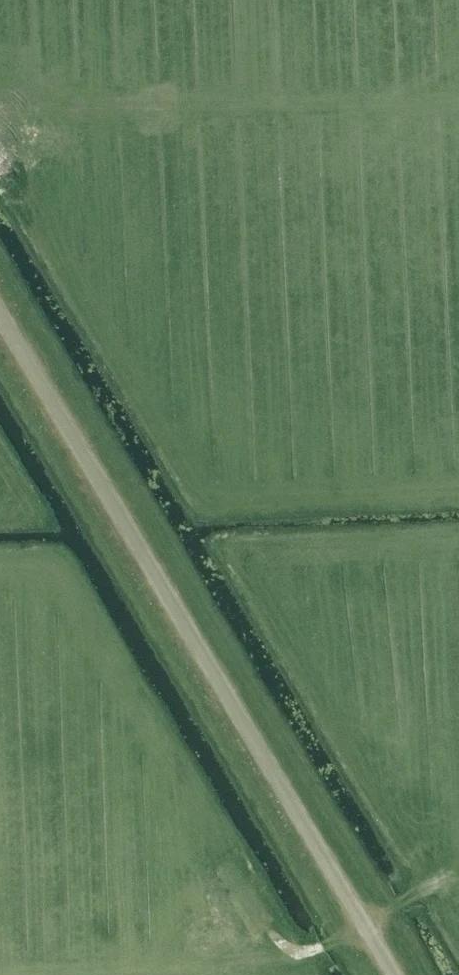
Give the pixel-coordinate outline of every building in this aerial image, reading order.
[(12,160),(0,140),(0,168),(12,160)]
